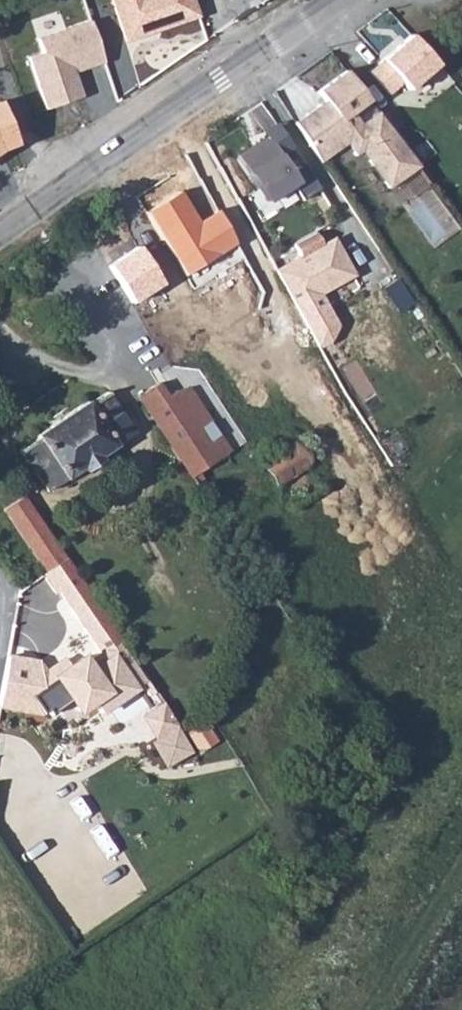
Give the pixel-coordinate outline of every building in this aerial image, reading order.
[(126,44),(200,19),(194,0),(111,0),(126,44)] [(90,22),(36,39),(40,53),(29,57),(46,109),(80,97),(71,71),(103,61),(90,22)] [(436,63),(409,33),(368,70),(388,93),(401,81),(408,89),(436,63)] [(324,100),(294,122),(313,151),(326,141),(332,149),(343,140),(352,152),(359,148),(387,185),(417,162),(375,107),(355,122),(346,111),(366,97),(346,69),(316,90),(324,100)] [(15,143),(2,102),(0,103),(0,149),(15,143)] [(296,179),(265,134),(236,153),(266,200),(296,179)] [(174,192),(142,212),(180,274),(237,246),(219,209),(194,223),(174,192)] [(303,236),(282,248),(289,262),(276,269),(295,304),(321,350),(337,323),(319,291),(352,273),(333,238),(311,250),(303,236)] [(127,301),(156,284),(132,246),(104,264),(127,301)] [(234,456),(187,385),(176,387),(167,392),(158,382),(139,394),(196,480),(211,471),(214,473),(226,465),(224,462),(234,456)] [(132,430),(106,391),(88,402),(86,399),(35,433),(37,436),(19,448),(46,489),(80,465),(83,469),(100,458),(97,454),(132,430)] [(305,461),(294,442),(263,460),(275,479),(305,461)] [(21,495),(1,508),(42,570),(36,574),(52,595),(58,592),(63,598),(87,635),(101,653),(119,640),(21,495)] [(41,658),(7,653),(0,690),(0,705),(34,711),(38,708),(41,712),(45,709),(49,714),(69,700),(76,710),(91,700),(99,711),(131,688),(125,679),(140,669),(119,640),(101,653),(86,664),(81,656),(53,675),(41,658)] [(156,735),(178,722),(165,700),(143,712),(156,735)] [(154,736),(169,762),(193,748),(178,722),(156,735),(154,736)]
